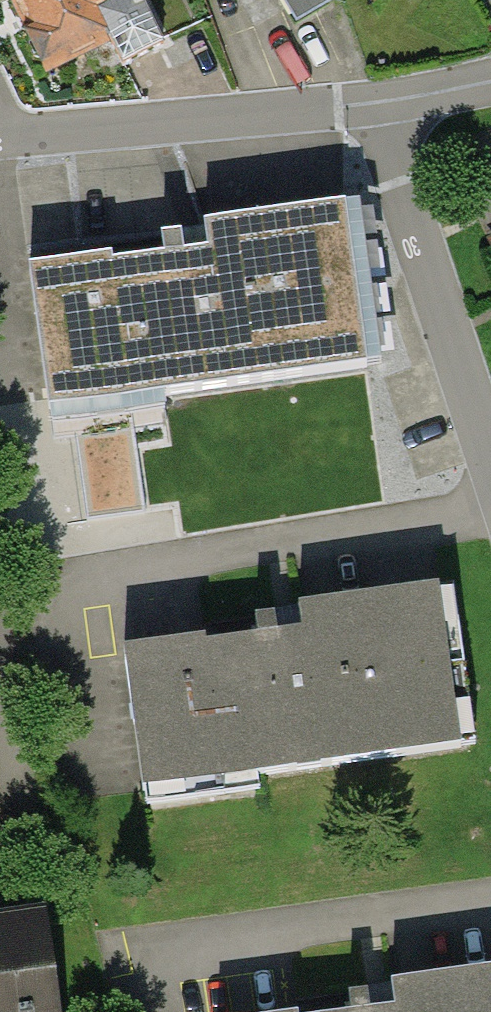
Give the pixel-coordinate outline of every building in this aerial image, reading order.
[(165,46),(141,0),(9,0),(46,71),(109,38),(124,67),(165,46)] [(290,16),(317,0),(281,0),(290,16)] [(29,271),(49,414),(367,371),(345,209),(206,228),(210,254),(183,258),(180,236),(162,238),(165,260),(113,267),(112,260),(29,271)] [(203,640),(124,651),(143,791),(460,748),(438,589),(298,607),(304,649),(206,662),(203,640)] [(275,618),(255,621),(258,640),(277,637),(275,618)] [(41,927),(0,933),(0,1011),(53,1011),(41,927)] [(391,983),(395,1011),(490,1011),(490,970),(391,983)] [(369,994),(349,997),(352,1011),(371,1011),(369,994)]
